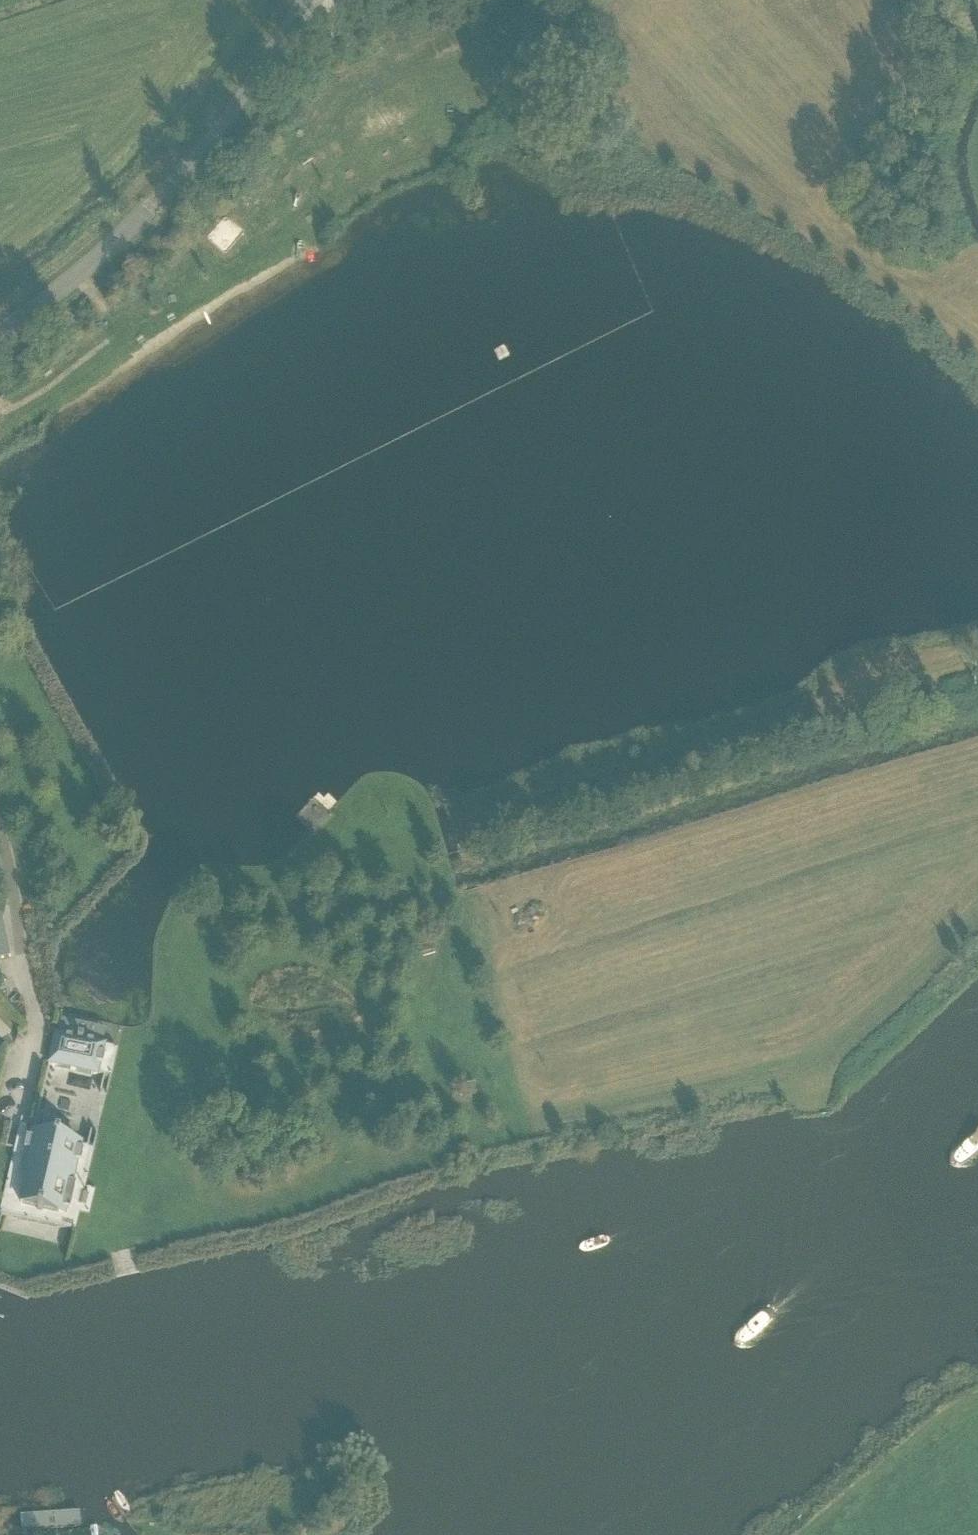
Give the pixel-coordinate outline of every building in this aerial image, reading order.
[(0,915),(0,960),(10,958),(1,915),(0,915)] [(49,1064),(97,1076),(104,1046),(56,1035),(49,1064)] [(27,1174),(21,1203),(65,1214),(66,1208),(70,1209),(76,1184),(72,1183),(77,1162),(81,1163),(83,1152),(79,1151),(81,1146),(32,1134),(31,1140),(27,1139),(24,1150),(28,1151),(23,1173),(27,1174)] [(18,1532),(88,1529),(87,1507),(17,1510),(18,1532)]
